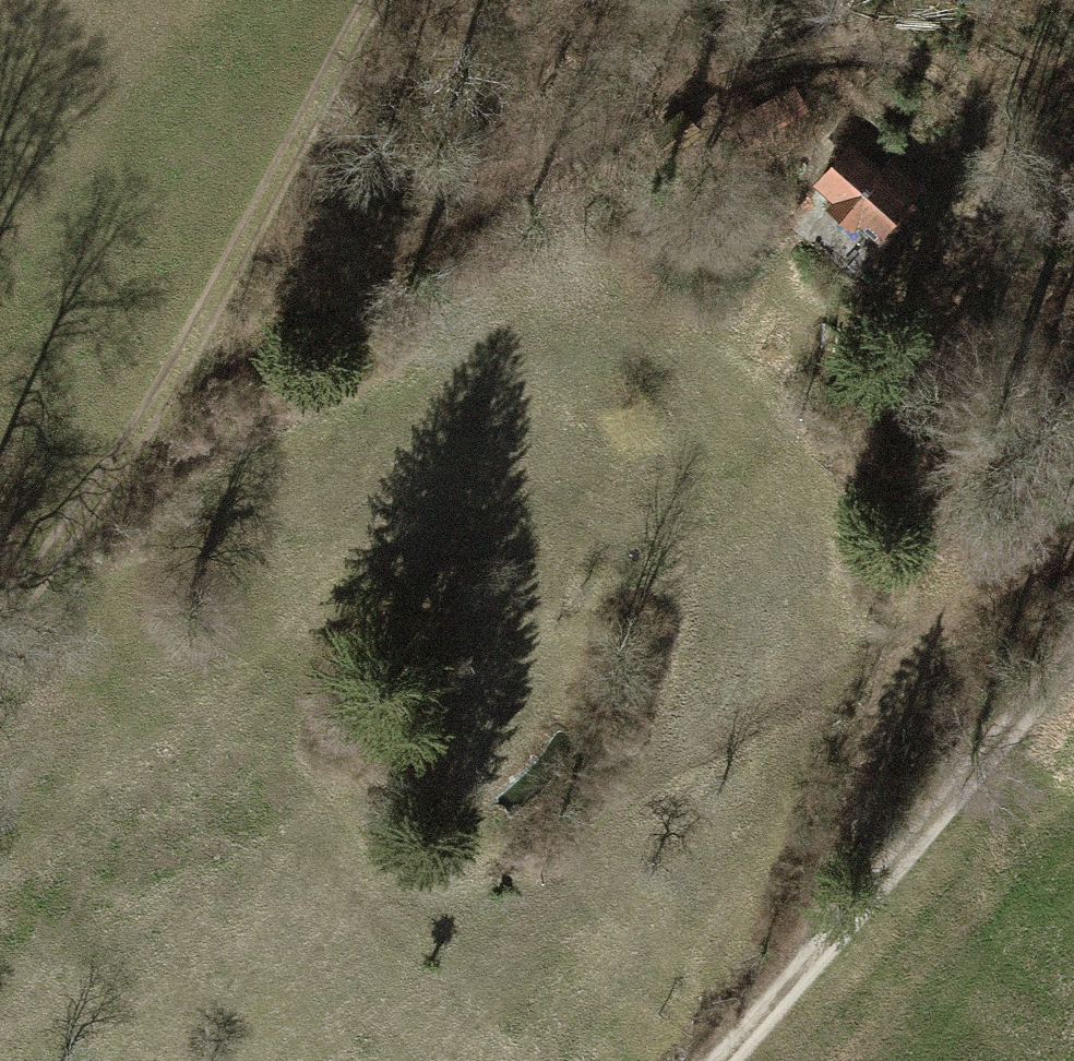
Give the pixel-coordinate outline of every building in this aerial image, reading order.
[(914,204),(850,149),(822,183),(840,198),(834,205),(853,221),(859,215),(885,237),(914,204)]
